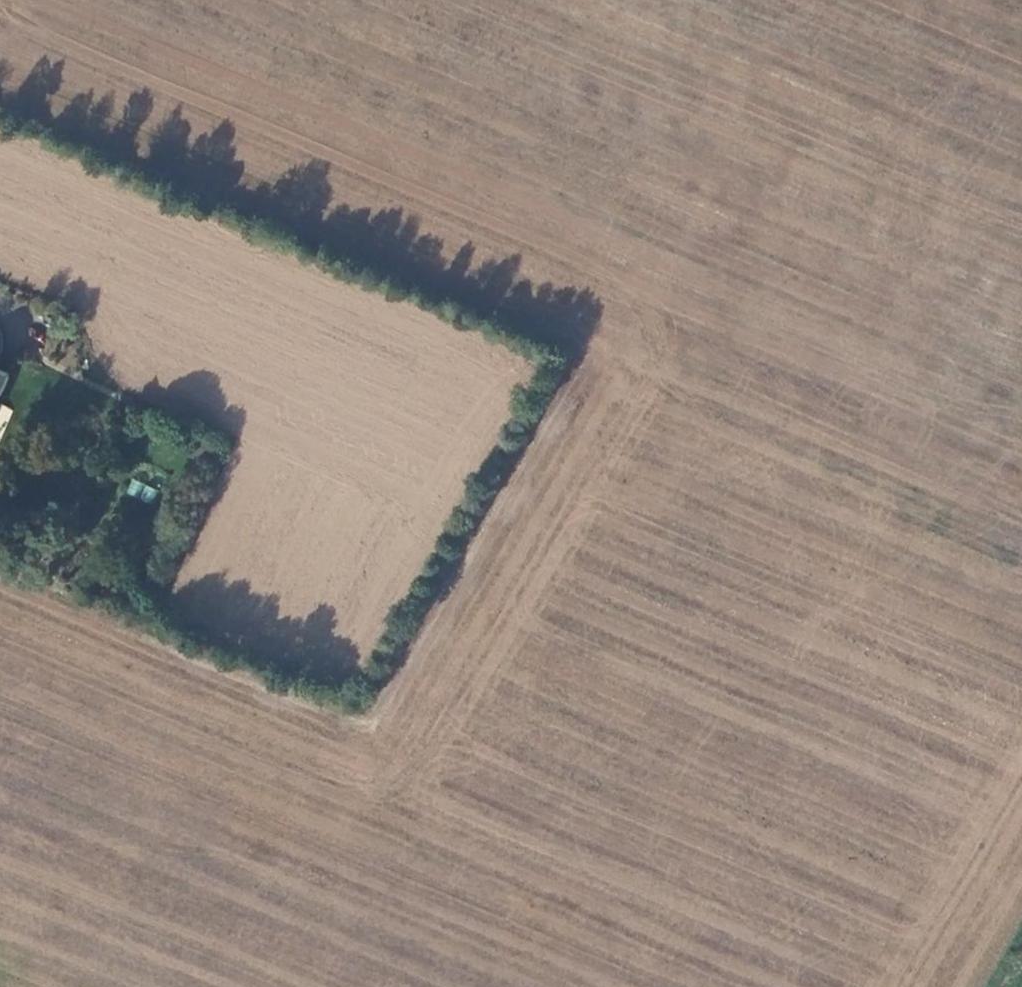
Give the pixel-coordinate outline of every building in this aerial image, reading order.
[(0,367),(0,420),(20,376),(0,367)] [(126,494),(153,503),(158,488),(131,479),(126,494)]
